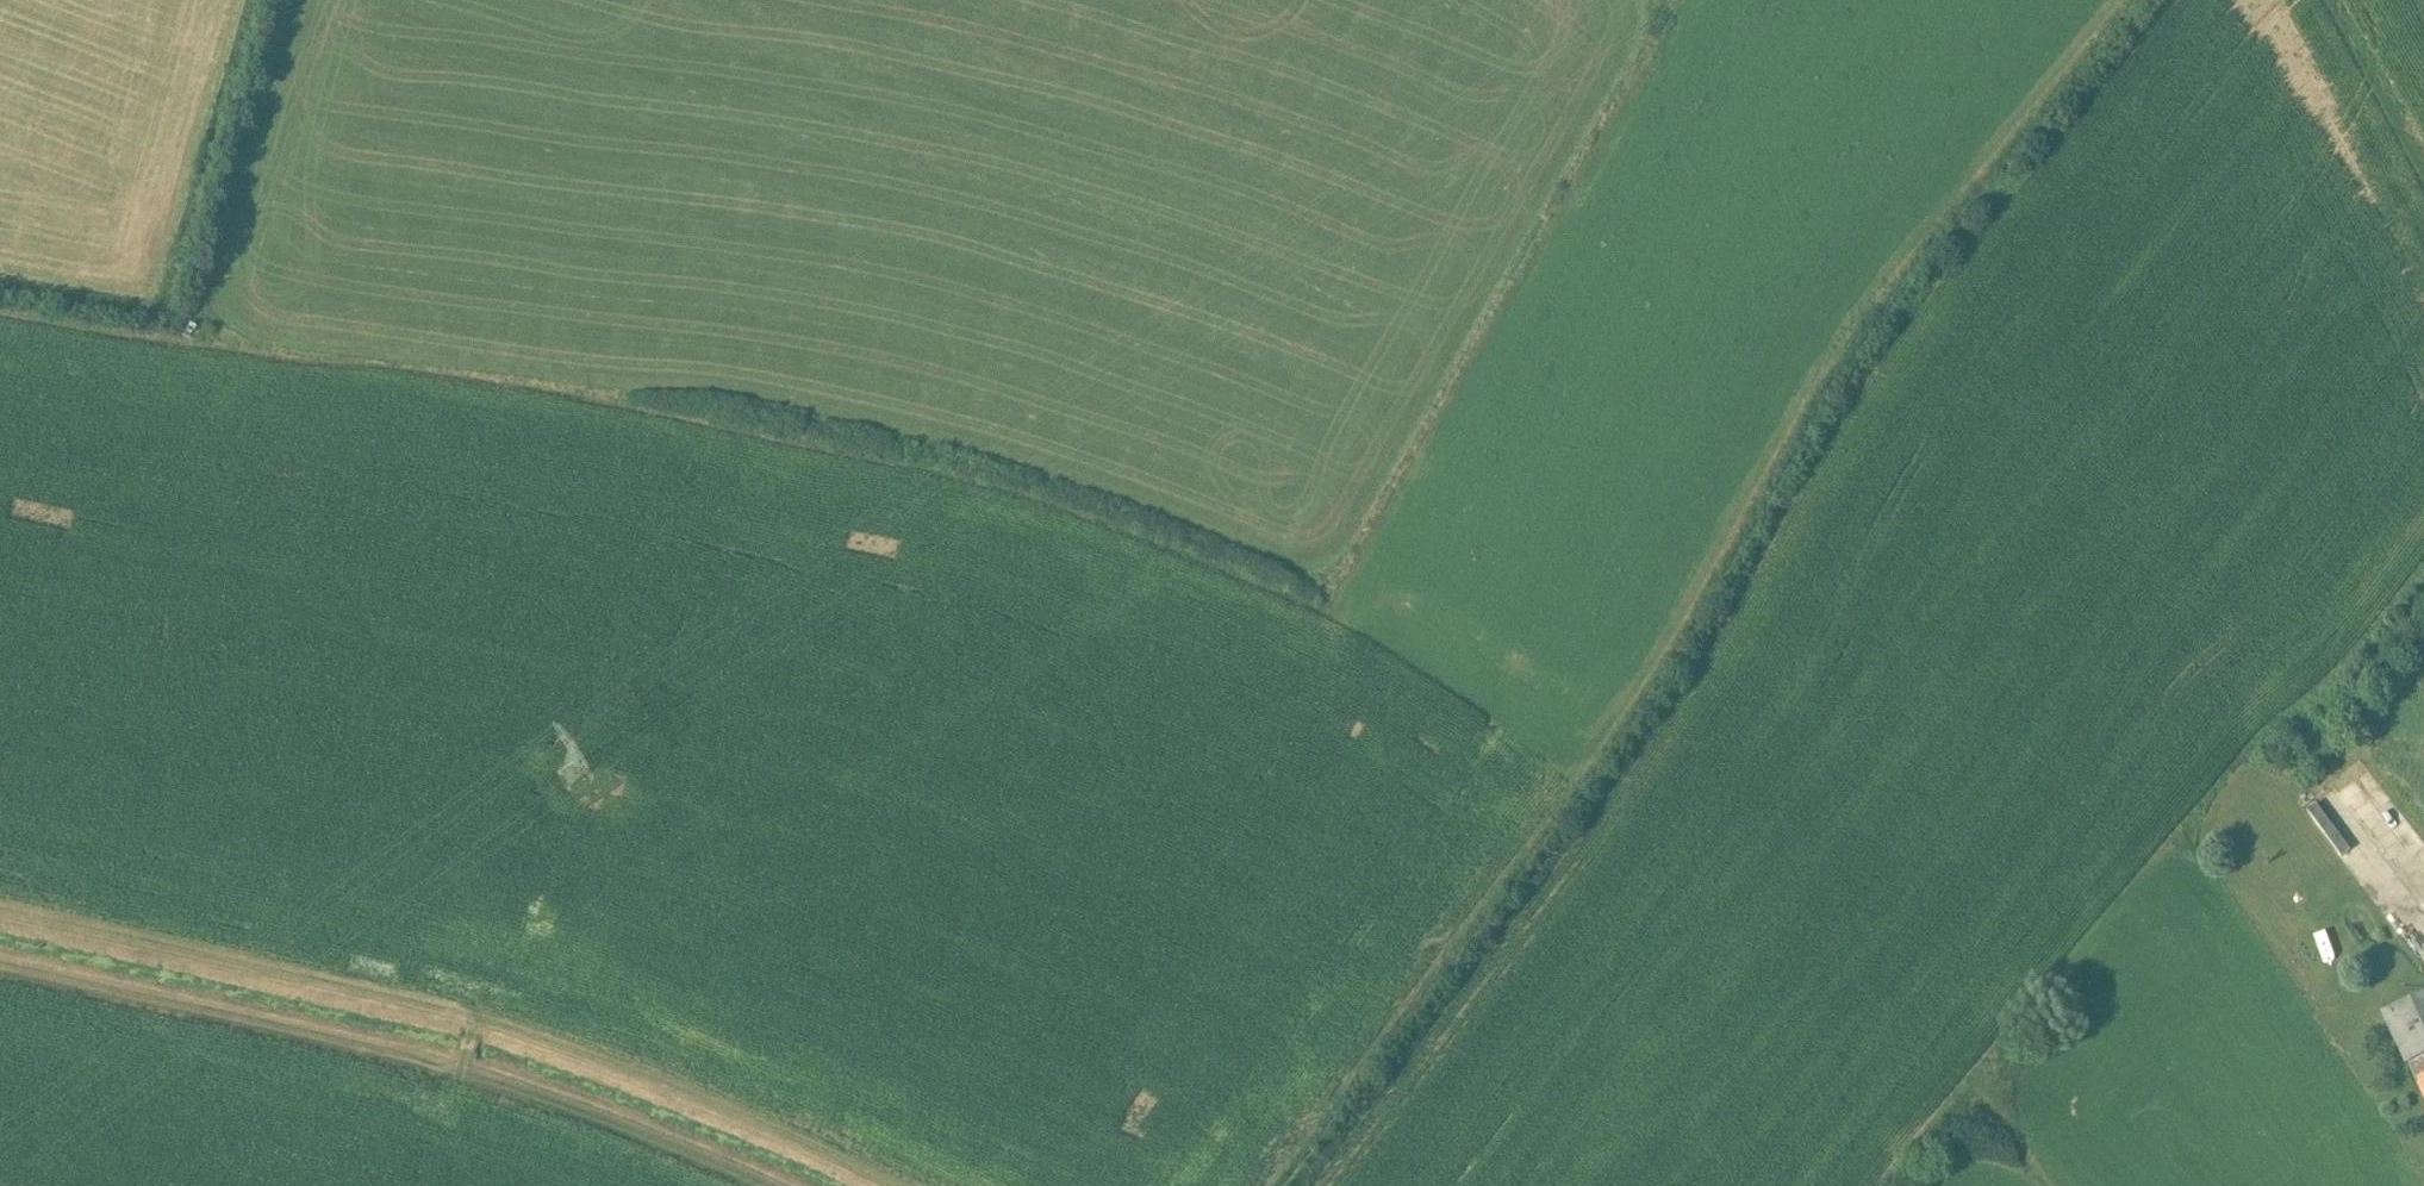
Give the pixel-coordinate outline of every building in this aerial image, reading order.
[(2339,855),(2349,847),(2317,804),(2307,811),(2339,855)] [(2423,1062),(2423,1002),(2385,1020),(2408,1069),(2411,1068),(2423,1062)] [(2411,1068),(2423,1095),(2423,1062),(2411,1068)]
